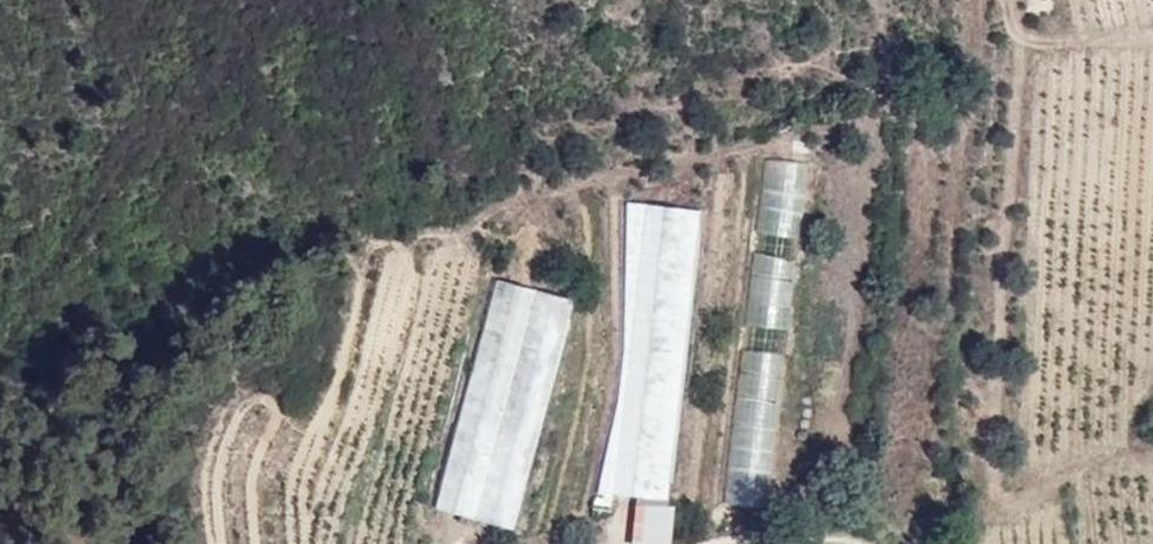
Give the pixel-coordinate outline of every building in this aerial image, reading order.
[(648,506),(680,217),(607,209),(575,498),(648,506)] [(549,307),(473,287),(414,513),(490,533),(549,307)]
